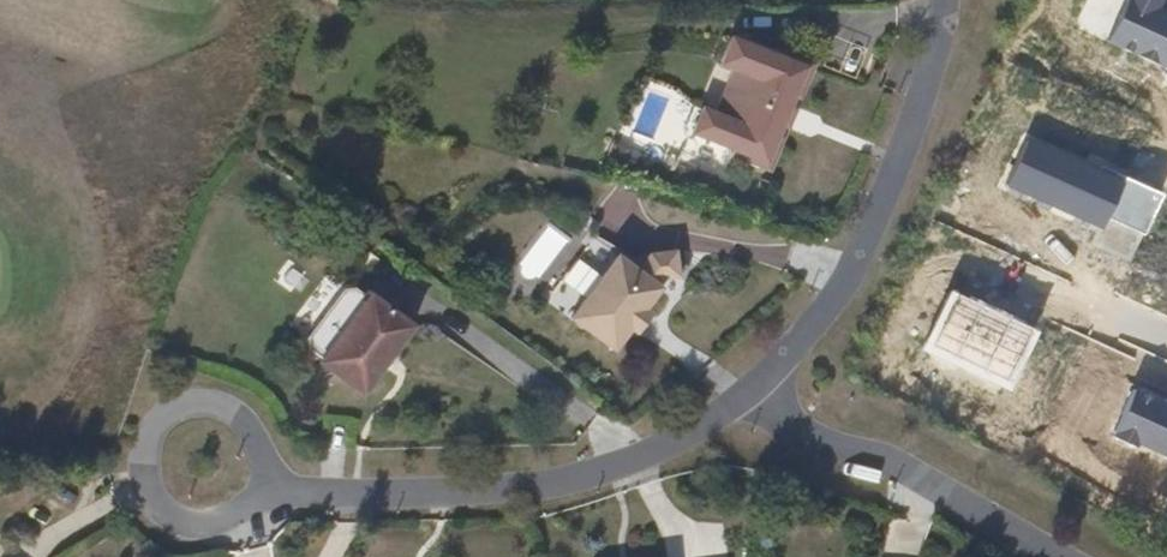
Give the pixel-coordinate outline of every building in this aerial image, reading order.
[(1132,0),(1130,0),(1109,49),(1166,74),(1166,14),(1132,0)] [(733,64),(716,107),(705,135),(735,145),(733,153),(774,167),(787,131),(781,128),(806,61),(729,31),(719,59),(733,64)] [(705,135),(716,107),(701,104),(692,129),(705,135)] [(1120,179),(1027,137),(1004,186),(1097,228),(1103,217),(1120,179)] [(1158,196),(1120,179),(1103,217),(1141,234),(1158,196)] [(612,352),(659,287),(614,255),(567,319),(612,352)] [(363,397),(413,327),(369,295),(365,299),(354,290),(343,292),(307,341),(309,352),(322,360),(319,365),(363,397)] [(1036,331),(951,292),(925,348),(1010,387),(1036,331)] [(1124,382),(1103,433),(1166,459),(1166,400),(1124,382)]
